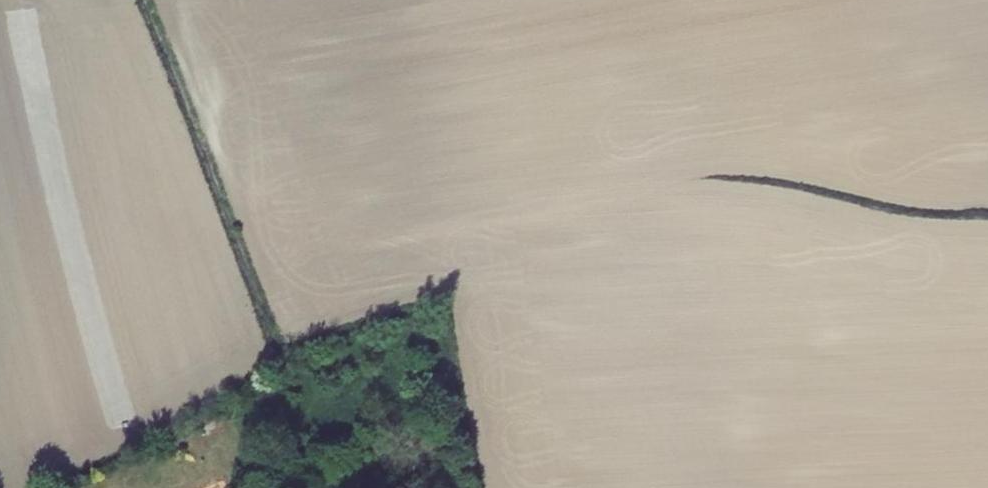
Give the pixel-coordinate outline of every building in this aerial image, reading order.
[(271,442),(263,445),(269,455),(276,451),(271,442)]
